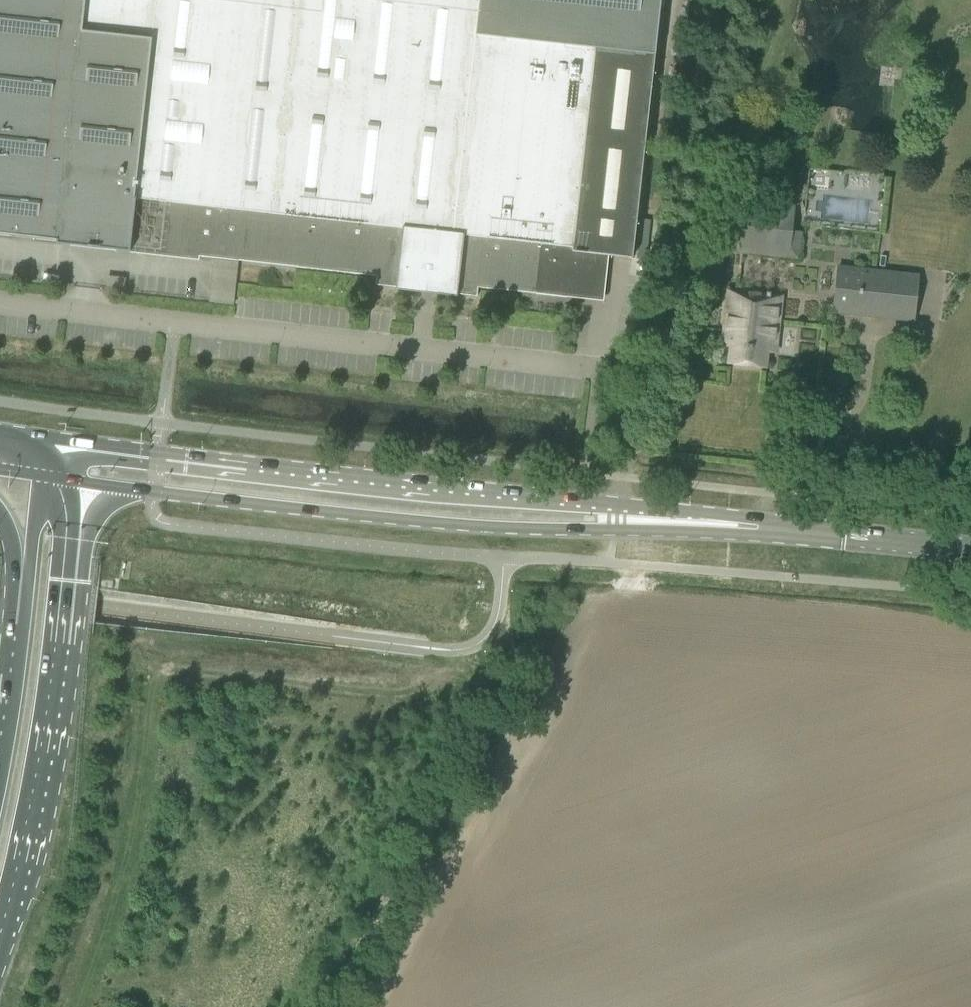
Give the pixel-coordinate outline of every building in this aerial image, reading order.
[(52,240),(51,244),(67,245),(68,242),(114,247),(114,251),(130,252),(131,246),(197,253),(197,256),(376,276),(375,286),(397,288),(398,279),(455,285),(454,294),(476,297),(477,288),(497,290),(498,285),(536,289),(536,294),(566,298),(566,293),(597,296),(602,256),(631,259),(660,0),(0,0),(0,235),(52,240)] [(801,124),(787,122),(785,135),(799,137),(801,124)] [(737,248),(789,254),(792,205),(743,200),(737,248)] [(833,312),(913,320),(918,276),(838,268),(833,312)] [(731,333),(728,364),(764,368),(768,337),(776,338),(781,298),(728,293),(723,332),(731,333)]
